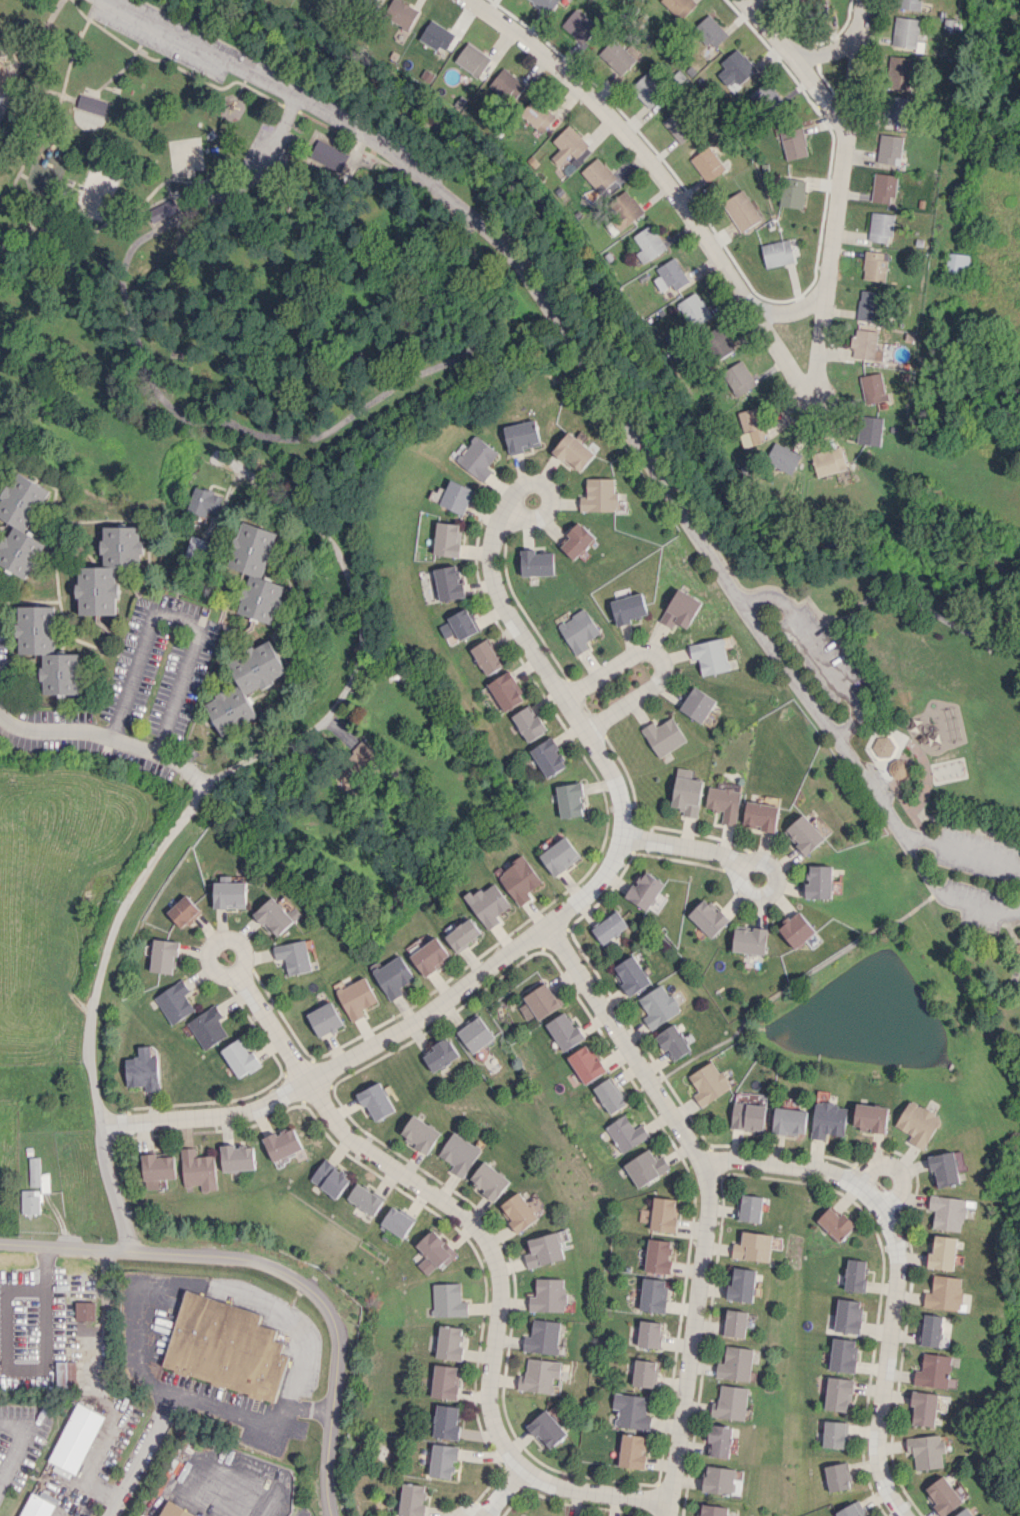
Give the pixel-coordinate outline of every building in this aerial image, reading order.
[(400,0),(392,0),(383,16),(408,30),(419,10),(400,0)] [(547,14),(559,0),(531,0),(547,14)] [(679,20),(697,4),(693,0),(660,0),(679,20)] [(921,0),(898,0),(898,9),(920,10),(921,0)] [(583,44),(598,26),(577,7),(561,25),(583,44)] [(712,49),(728,35),(709,14),(693,28),(712,49)] [(920,19),(895,16),(892,44),(917,47),(920,19)] [(444,53),(455,34),(430,19),(419,38),(444,53)] [(598,55),(622,75),(637,57),(613,37),(598,55)] [(491,59),(468,41),(454,60),(477,78),(491,59)] [(738,86),(756,69),(737,48),(719,64),(722,68),(716,74),(727,86),(733,80),(738,86)] [(910,56),(888,55),(888,88),(910,89),(910,56)] [(526,86),(505,67),(490,83),(510,102),(526,86)] [(630,88),(650,109),(667,92),(648,71),(630,88)] [(760,116),(784,103),(771,80),(748,94),(760,116)] [(76,87),(73,98),(70,107),(103,117),(109,97),(95,93),(76,87)] [(908,98),(888,95),(883,123),(904,126),(908,98)] [(541,133),(555,117),(534,98),(520,113),(541,133)] [(662,122),(681,143),(692,133),(673,112),(662,122)] [(569,125),(552,141),(560,149),(551,157),(563,169),(571,162),(575,167),(593,150),(569,125)] [(780,132),(786,160),(808,155),(802,127),(780,132)] [(315,134),(305,155),(336,170),(346,150),(315,134)] [(903,136),(879,134),(877,162),(893,164),(893,157),(901,158),(903,136)] [(707,182),(726,167),(708,145),(690,160),(707,182)] [(618,178),(597,156),(580,172),(601,194),(618,178)] [(897,176),(875,172),(870,201),(892,204),(897,176)] [(806,181),(784,177),(779,205),(801,209),(806,181)] [(761,219),(743,189),(722,202),(740,232),(761,219)] [(612,220),(618,230),(644,213),(628,190),(609,202),(618,216),(612,220)] [(151,224),(157,220),(162,230),(187,218),(177,196),(145,211),(151,224)] [(890,242),(892,214),(870,212),(868,240),(890,242)] [(642,264),(667,249),(652,224),(633,235),(641,250),(636,253),(642,264)] [(795,262),(789,239),(761,245),(766,268),(795,262)] [(887,252),(864,251),(863,280),(886,281),(887,252)] [(968,277),(970,255),(947,252),(944,274),(968,277)] [(653,279),(661,292),(669,286),(673,292),(690,281),(674,257),(656,268),(660,275),(653,279)] [(712,316),(697,291),(678,303),(693,327),(712,316)] [(881,321),(882,292),(859,291),(858,321),(881,321)] [(717,360),(734,349),(719,325),(701,336),(717,360)] [(876,350),(877,331),(853,329),(852,358),(882,360),(883,350),(876,350)] [(735,396),(756,386),(743,360),(722,371),(735,396)] [(887,400),(881,372),(859,376),(865,404),(887,400)] [(760,408),(740,411),(745,445),(765,441),(760,408)] [(858,444),(880,445),(882,417),(860,415),(858,444)] [(541,447),(536,420),(504,426),(509,453),(541,447)] [(580,473),(596,453),(569,431),(553,451),(580,473)] [(483,483),(493,472),(487,467),(498,454),(477,435),(455,459),(483,483)] [(801,454),(774,441),(765,461),(792,474),(801,454)] [(817,476),(847,468),(841,446),(811,454),(817,476)] [(17,472),(0,503),(0,516),(14,524),(0,550),(0,564),(27,579),(46,543),(27,533),(50,489),(17,472)] [(616,478),(587,478),(587,497),(581,497),(581,512),(617,511),(616,478)] [(463,515),(474,489),(450,479),(439,505),(463,515)] [(187,509),(215,518),(222,494),(194,486),(187,509)] [(276,532),(241,521),(227,567),(249,574),(237,613),(273,624),(284,585),(262,578),(276,532)] [(433,554),(457,557),(461,524),(436,521),(433,554)] [(596,538),(579,521),(566,535),(569,538),(561,546),(574,560),(596,538)] [(78,614),(116,614),(116,566),(141,566),(141,526),(102,526),(102,567),(78,567),(78,614)] [(183,556),(204,564),(211,542),(191,535),(183,556)] [(536,553),(535,549),(521,549),(522,576),(554,575),(553,552),(536,553)] [(439,601),(465,596),(463,581),(460,582),(456,564),(433,569),(439,601)] [(661,622),(672,627),(675,622),(689,628),(702,600),(676,588),(661,622)] [(610,601),(617,625),(649,615),(642,592),(610,601)] [(79,695),(79,654),(54,653),(55,606),(19,606),(18,654),(42,654),(41,682),(43,682),(43,694),(79,695)] [(459,640),(480,630),(473,615),(471,617),(466,608),(446,617),(448,622),(439,626),(445,638),(456,633),(459,640)] [(557,625),(576,656),(589,648),(586,642),(600,633),(585,608),(557,625)] [(699,658),(702,675),(730,670),(723,638),(689,645),(692,659),(699,658)] [(471,647),(485,675),(502,667),(489,639),(471,647)] [(221,735),(258,716),(247,693),(286,673),(270,640),(226,661),(238,685),(205,702),(221,735)] [(487,683),(503,712),(525,701),(509,671),(487,683)] [(680,710),(704,723),(717,698),(693,686),(680,710)] [(539,714),(534,717),(528,706),(512,715),(527,742),(548,730),(539,714)] [(659,758),(687,741),(672,717),(657,726),(653,721),(641,729),(659,758)] [(529,750),(547,778),(567,765),(558,750),(560,749),(552,736),(529,750)] [(380,756),(365,742),(336,772),(351,787),(380,756)] [(890,779),(909,775),(905,758),(886,762),(890,779)] [(698,817),(703,780),(691,779),(692,769),(677,768),(672,807),(684,809),(683,816),(698,817)] [(583,815),(581,796),(584,796),(582,781),(555,786),(561,818),(583,815)] [(741,791),(709,787),(706,809),(723,811),(721,823),(737,825),(741,791)] [(744,828),(777,829),(778,804),(745,802),(744,828)] [(785,831),(797,844),(794,847),(804,858),(826,838),(803,813),(785,831)] [(581,858),(567,836),(539,854),(553,876),(581,858)] [(519,906),(531,898),(527,893),(542,882),(524,855),(497,874),(519,906)] [(832,898),(832,865),(809,865),(809,884),(805,884),(805,898),(832,898)] [(647,911),(665,883),(644,869),(626,897),(647,911)] [(214,908),(246,907),(246,882),(213,882),(214,908)] [(474,896),(470,890),(464,895),(488,930),(500,921),(496,916),(511,905),(494,882),(474,896)] [(166,912),(182,929),(202,911),(185,894),(166,912)] [(276,937),(294,919),(273,896),(254,914),(276,937)] [(711,938),(729,920),(706,897),(688,914),(711,938)] [(629,926),(618,910),(592,929),(602,945),(629,926)] [(794,949),(816,933),(800,911),(778,927),(794,949)] [(456,951),(482,934),(472,918),(445,935),(456,951)] [(734,928),(732,952),(765,955),(768,928),(752,927),(752,930),(734,928)] [(410,956),(426,976),(452,956),(436,936),(410,956)] [(312,970),(305,939),(273,946),(276,960),(285,958),(289,975),(312,970)] [(179,941),(152,940),(151,972),(173,973),(173,956),(179,957),(179,941)] [(373,972),(392,1001),(404,993),(400,988),(416,978),(400,954),(373,972)] [(629,996),(651,983),(633,954),(612,968),(629,996)] [(353,1022),(366,1015),(363,1010),(379,1001),(365,976),(337,992),(353,1022)] [(185,994),(189,991),(184,980),(154,995),(169,1024),(194,1011),(185,994)] [(561,1006),(547,982),(523,996),(537,1020),(561,1006)] [(672,993),(668,995),(662,985),(638,998),(647,1015),(643,1017),(649,1029),(682,1012),(672,993)] [(321,1038),(345,1025),(332,1000),(308,1014),(321,1038)] [(187,1023),(205,1050),(228,1035),(218,1020),(224,1017),(216,1004),(187,1023)] [(563,1052),(583,1038),(565,1011),(545,1024),(563,1052)] [(472,1054),(495,1038),(479,1015),(456,1030),(472,1054)] [(663,1051),(666,1049),(673,1061),(690,1050),(675,1023),(654,1035),(663,1051)] [(460,1056),(448,1036),(431,1046),(434,1050),(423,1056),(432,1072),(460,1056)] [(260,1065),(242,1037),(221,1050),(240,1079),(260,1065)] [(587,1044),(566,1056),(583,1084),(604,1072),(587,1044)] [(125,1058),(127,1086),(145,1085),(146,1092),(161,1091),(158,1056),(151,1057),(150,1046),(138,1047),(139,1057),(125,1058)] [(712,1060),(688,1076),(698,1091),(692,1095),(700,1107),(731,1087),(712,1060)] [(624,1105),(608,1078),(592,1087),(608,1115),(624,1105)] [(374,1120),(394,1112),(382,1082),(357,1092),(363,1107),(368,1105),(374,1120)] [(908,1141),(923,1149),(941,1117),(910,1099),(895,1125),(912,1135),(908,1141)] [(733,1101),(730,1126),(762,1131),(766,1106),(733,1101)] [(847,1106),(815,1101),(810,1138),(824,1140),(825,1133),(843,1136),(847,1106)] [(853,1129),(885,1133),(888,1107),(856,1103),(853,1129)] [(807,1111),(775,1106),(771,1131),(803,1136),(807,1111)] [(400,1138),(430,1152),(440,1130),(410,1115),(400,1138)] [(619,1152),(649,1138),(641,1124),(632,1129),(625,1115),(605,1125),(619,1152)] [(263,1140),(274,1162),(303,1148),(293,1126),(263,1140)] [(449,1170),(462,1178),(480,1149),(452,1131),(437,1155),(452,1165),(449,1170)] [(254,1146),(235,1147),(235,1144),(221,1145),(222,1171),(255,1170),(254,1146)] [(215,1155),(196,1156),(195,1147),(181,1148),(183,1186),(201,1185),(201,1190),(217,1189),(215,1155)] [(635,1186),(669,1170),(662,1155),(654,1159),(649,1150),(623,1162),(635,1186)] [(960,1183),(953,1151),(928,1156),(935,1188),(960,1183)] [(143,1180),(176,1179),(175,1156),(155,1156),(155,1153),(142,1153),(143,1180)] [(41,1157),(30,1157),(30,1186),(41,1186),(42,1192),(50,1192),(50,1173),(41,1173),(41,1157)] [(351,1178),(325,1158),(309,1178),(336,1199),(351,1178)] [(481,1193),(494,1202),(509,1179),(482,1161),(469,1180),(483,1189),(481,1193)] [(383,1199),(356,1183),(346,1200),(373,1216),(383,1199)] [(22,1213),(40,1213),(40,1190),(22,1190),(22,1213)] [(498,1205),(516,1233),(537,1219),(519,1191),(498,1205)] [(760,1223),(762,1196),(741,1194),(739,1221),(760,1223)] [(675,1232),(677,1216),(674,1216),(676,1199),(652,1197),(648,1229),(675,1232)] [(380,1226),(403,1238),(413,1219),(390,1206),(380,1226)] [(816,1221),(839,1242),(855,1224),(841,1212),(838,1216),(829,1207),(816,1221)] [(414,1245),(424,1257),(416,1265),(426,1275),(441,1262),(444,1265),(456,1254),(432,1228),(414,1245)] [(527,1269),(564,1258),(556,1231),(526,1240),(529,1251),(523,1253),(527,1269)] [(771,1234),(742,1231),(740,1243),(733,1243),(731,1258),(768,1262),(771,1234)] [(928,1268),(954,1270),(956,1237),(930,1235),(928,1268)] [(668,1274),(671,1253),(672,1253),(674,1241),(647,1238),(643,1271),(668,1274)] [(844,1291),(864,1292),(866,1260),(846,1259),(844,1291)] [(752,1303),(756,1270),(734,1266),(731,1285),(727,1285),(725,1299),(752,1303)] [(924,1292),(923,1307),(960,1309),(962,1277),(932,1275),(931,1292),(924,1292)] [(638,1310),(663,1313),(666,1280),(642,1277),(638,1310)] [(565,1279),(535,1278),(534,1296),(528,1296),(528,1311),(564,1312),(565,1279)] [(467,1315),(466,1301),(460,1301),(459,1283),(431,1284),(432,1317),(467,1315)] [(261,1313),(185,1291),(162,1369),(275,1401),(288,1355),(281,1353),(284,1342),(274,1340),(277,1329),(258,1324),(261,1313)] [(859,1334),(861,1320),(858,1319),(860,1301),(837,1298),(833,1331),(859,1334)] [(96,1302),(76,1301),(75,1319),(95,1320),(96,1302)] [(723,1335),(745,1338),(748,1312),(727,1309),(723,1335)] [(921,1345),(939,1347),(942,1315),(923,1314),(921,1345)] [(559,1322),(532,1319),(530,1336),(523,1336),(522,1351),(556,1354),(559,1322)] [(658,1347),(659,1321),(638,1320),(637,1347),(658,1347)] [(459,1360),(463,1327),(438,1325),(435,1358),(459,1360)] [(853,1373),(858,1340),(833,1337),(828,1370),(853,1373)] [(750,1381),(753,1348),(726,1345),(724,1363),(717,1362),(715,1377),(750,1381)] [(950,1355),(923,1353),(921,1370),(914,1370),(913,1385),(947,1388),(950,1355)] [(559,1378),(561,1361),(526,1358),(525,1375),(518,1375),(517,1390),(552,1393),(553,1378),(559,1378)] [(654,1387),(655,1361),(633,1360),(632,1386),(654,1387)] [(56,1388),(76,1388),(76,1361),(56,1361),(56,1388)] [(458,1384),(456,1384),(457,1366),(433,1364),(431,1397),(457,1399),(458,1384)] [(851,1378),(827,1376),(824,1409),(849,1411),(851,1378)] [(745,1420),(748,1388),(720,1385),(718,1402),(712,1402),(710,1416),(745,1420)] [(933,1427),(938,1394),(911,1391),(909,1405),(913,1406),(911,1424),(933,1427)] [(647,1396),(613,1393),(612,1409),(617,1410),(615,1426),(650,1429),(651,1416),(645,1415),(647,1396)] [(75,1473),(48,1459),(78,1401),(105,1415),(75,1473)] [(432,1437),(456,1440),(460,1407),(436,1404),(432,1437)] [(568,1433),(545,1408),(526,1426),(549,1451),(568,1433)] [(847,1421),(823,1420),(822,1447),(846,1448),(847,1421)] [(731,1457),(731,1426),(709,1425),(709,1443),(711,1443),(711,1457),(731,1457)] [(644,1470),(646,1454),(644,1454),(647,1437),(623,1433),(618,1466),(644,1470)] [(915,1470),(944,1467),(941,1434),(905,1438),(906,1455),(913,1454),(915,1470)] [(428,1476),(452,1479),(454,1461),(457,1461),(459,1447),(433,1443),(428,1476)] [(824,1465),(827,1491),(850,1489),(847,1463),(824,1465)] [(736,1469),(706,1466),(704,1492),(733,1495),(736,1469)] [(942,1475),(922,1491),(942,1515),(944,1515),(963,1501),(942,1475)] [(401,1483),(399,1515),(401,1515),(426,1515),(427,1505),(423,1505),(424,1485),(401,1483)] [(56,1506),(51,1515),(21,1515),(33,1493),(56,1506)] [(166,1499),(157,1515),(198,1515),(166,1499)] [(857,1501),(835,1511),(837,1515),(864,1515),(857,1501)] [(729,1507),(701,1503),(700,1515),(728,1515),(729,1507)] [(966,1507),(954,1515),(973,1515),(966,1507)]
